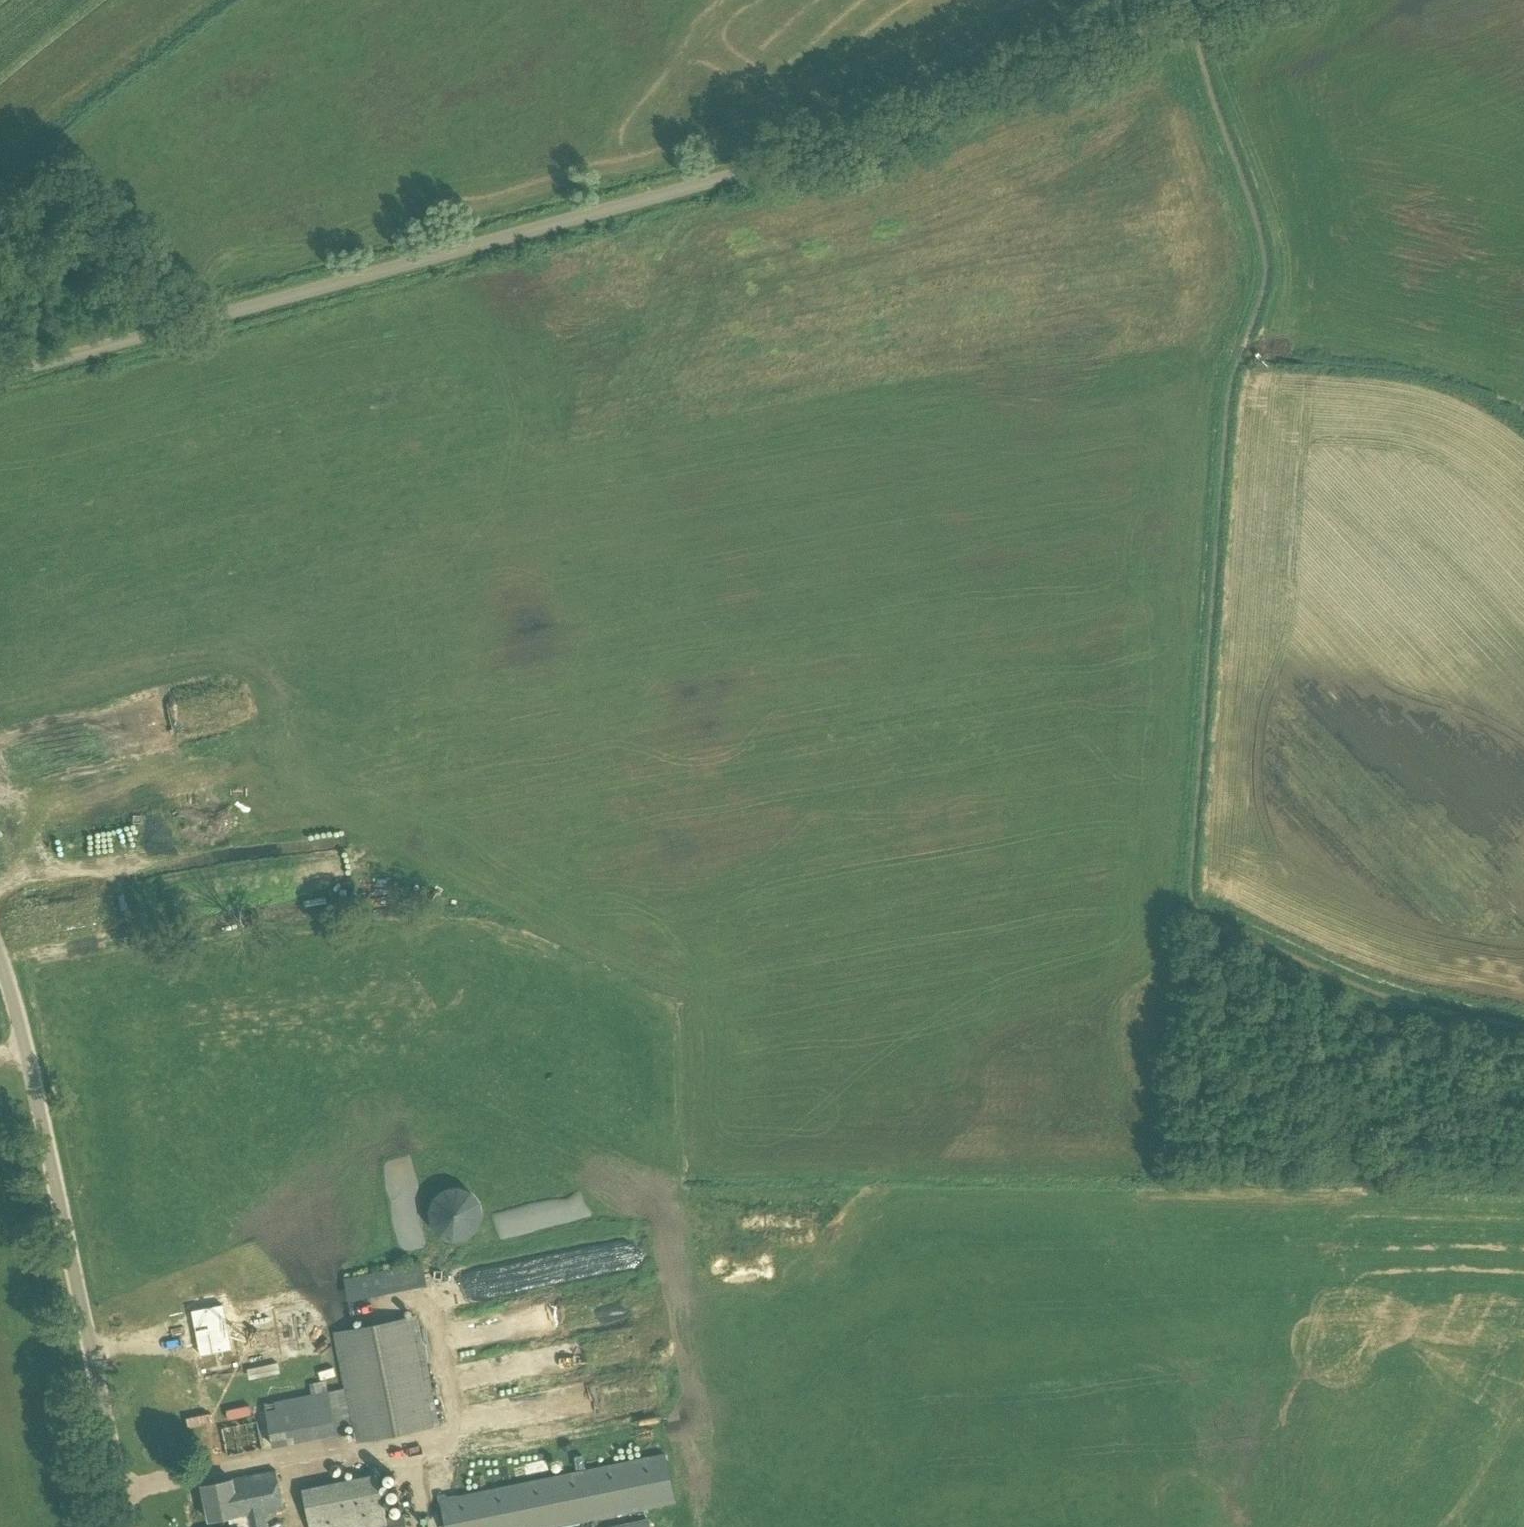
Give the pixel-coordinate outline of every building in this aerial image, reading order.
[(589,1244),(556,1250),(558,1264),(580,1260),(583,1276),(602,1273),(596,1237),(588,1238),(589,1244)] [(355,1278),(355,1297),(375,1296),(374,1277),(355,1278)] [(220,1303),(188,1309),(201,1377),(234,1372),(220,1303)] [(358,1442),(438,1425),(416,1317),(336,1333),(358,1442)] [(352,1425),(344,1389),(328,1392),(328,1390),(265,1404),(274,1446),(337,1432),(345,1431),(344,1427),(352,1425)] [(228,1456),(263,1449),(258,1421),(222,1428),(228,1456)] [(647,1507),(675,1502),(665,1454),(441,1500),(446,1526),(551,1526),(647,1507)] [(210,1521),(230,1517),(232,1526),(268,1526),(265,1514),(285,1510),(276,1470),(202,1486),(210,1521)] [(388,1524),(378,1475),(303,1490),(311,1526),(372,1526),(388,1524)]
